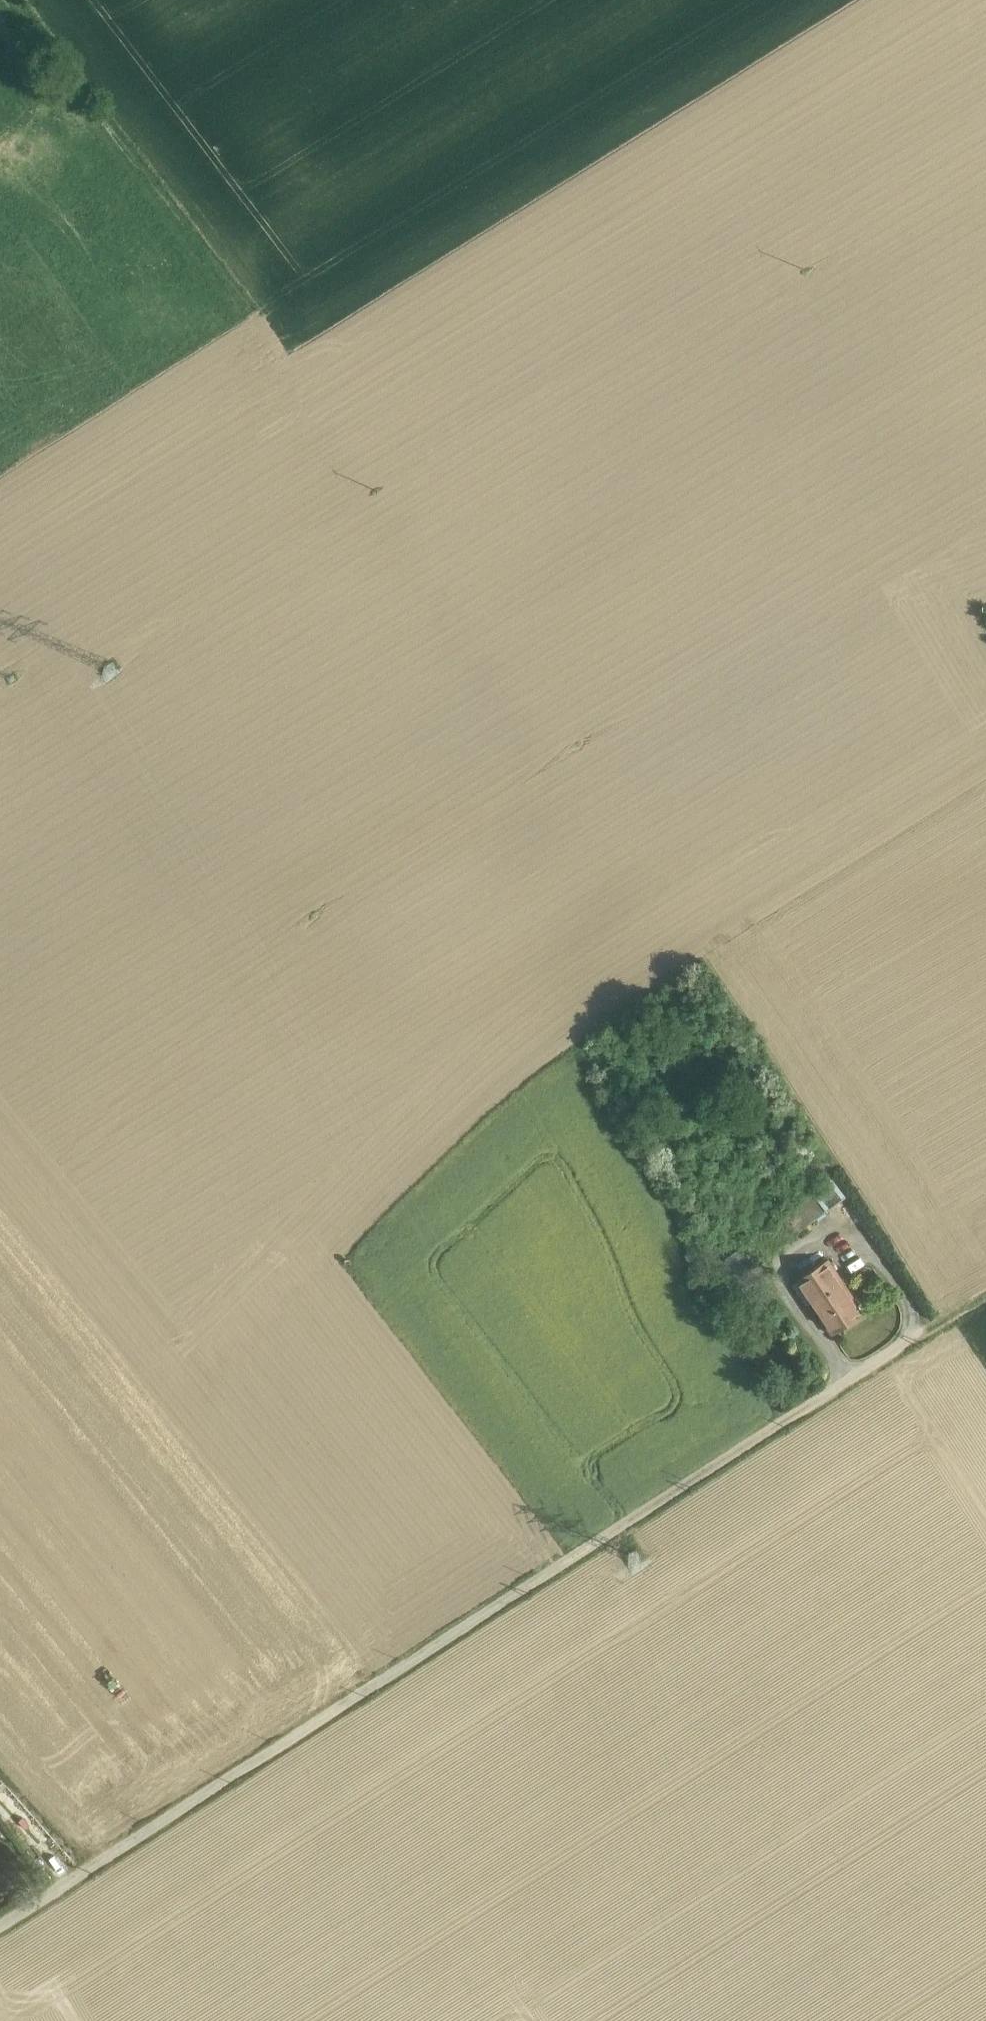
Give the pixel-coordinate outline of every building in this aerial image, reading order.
[(823,1191),(824,1199),(842,1198),(841,1179),(825,1180),(825,1191),(823,1191)] [(828,1209),(814,1191),(801,1202),(815,1220),(828,1209)] [(801,1202),(777,1220),(791,1238),(815,1220),(801,1202)] [(764,1259),(750,1240),(735,1252),(747,1271),(764,1259)] [(747,1271),(735,1252),(716,1265),(735,1293),(754,1280),(747,1271)] [(851,1292),(829,1258),(798,1278),(813,1300),(824,1316),(822,1318),(833,1334),(863,1314),(849,1293),(851,1292)] [(813,1300),(798,1278),(792,1282),(807,1304),(813,1300)]
